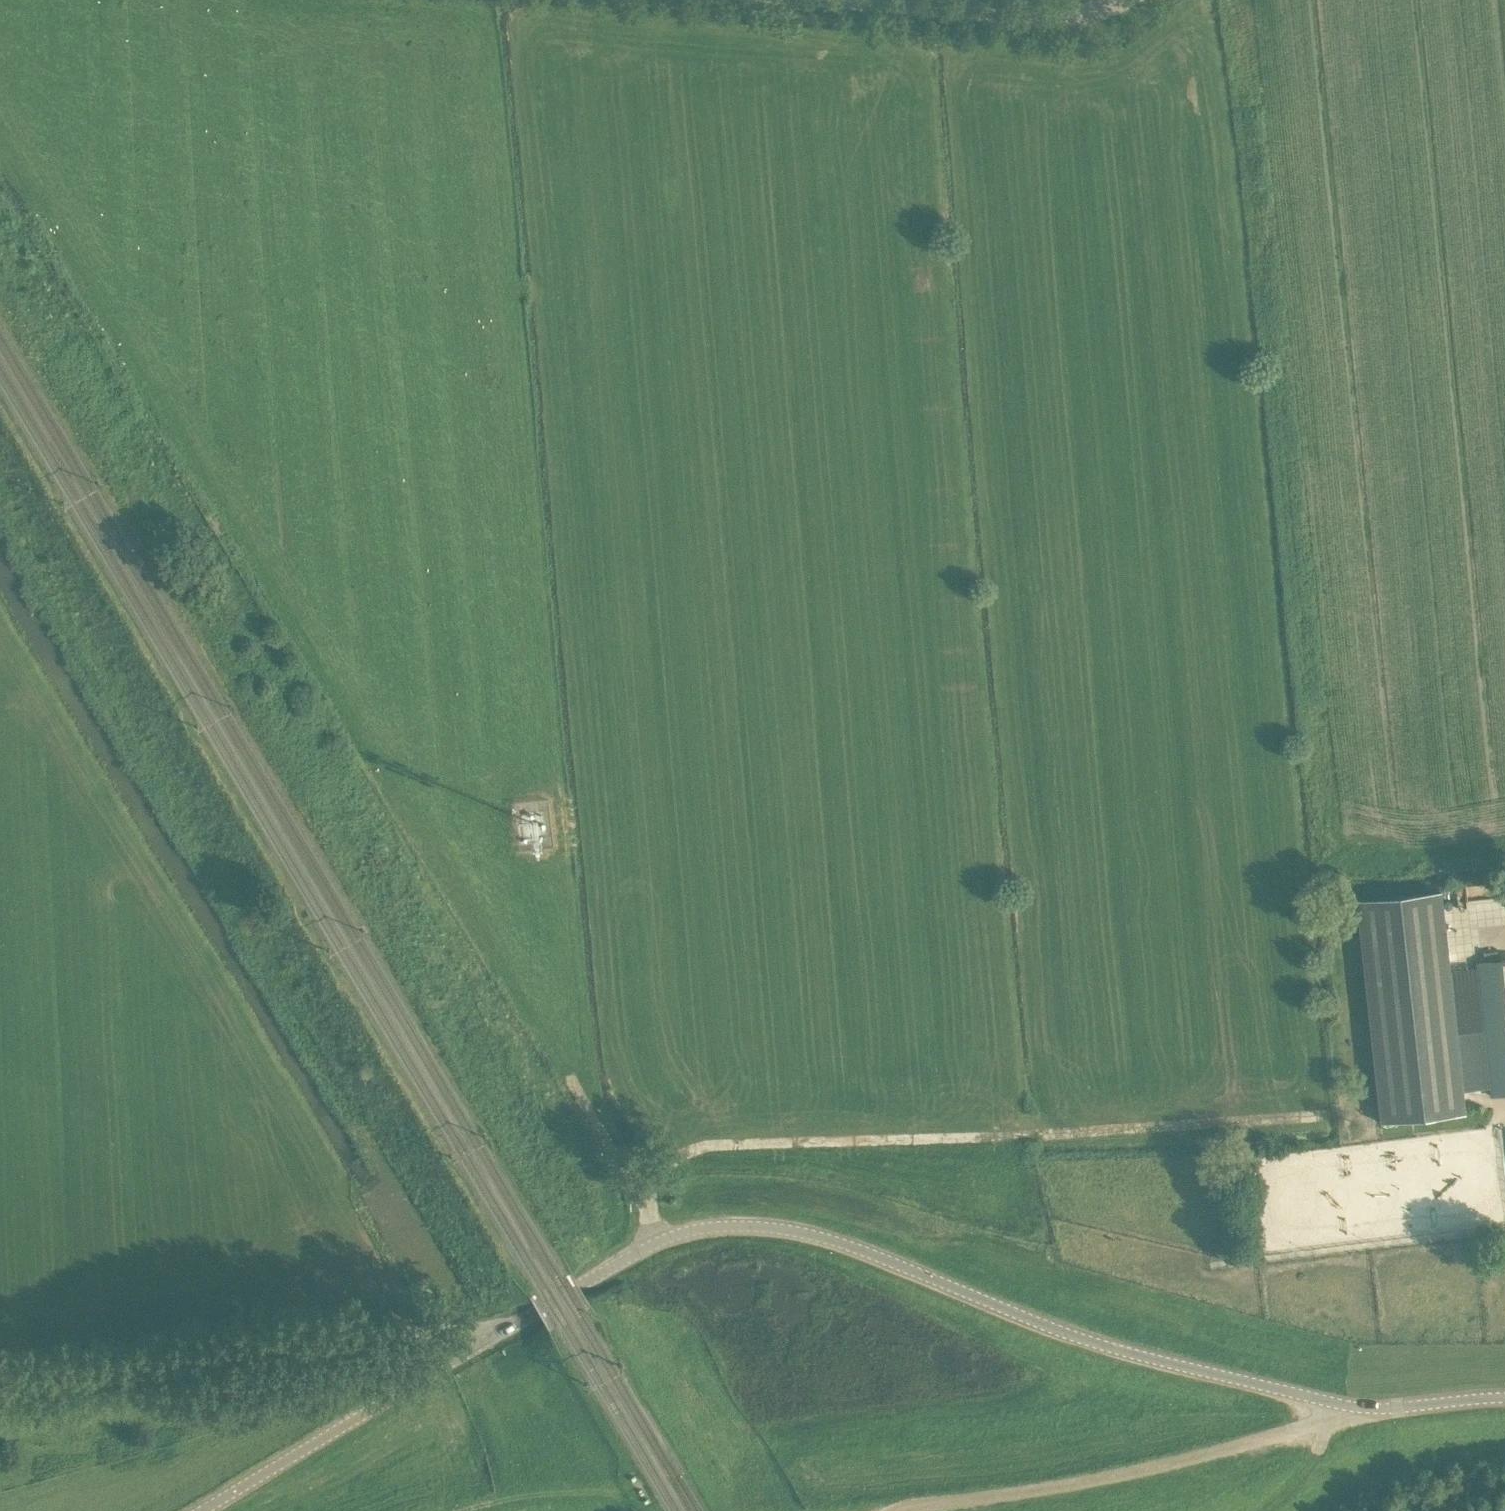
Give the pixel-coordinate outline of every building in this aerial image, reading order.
[(1380,1120),(1465,1111),(1441,887),(1356,896),(1380,1120)] [(1504,1092),(1504,958),(1477,961),(1492,1094),(1504,1092)]
